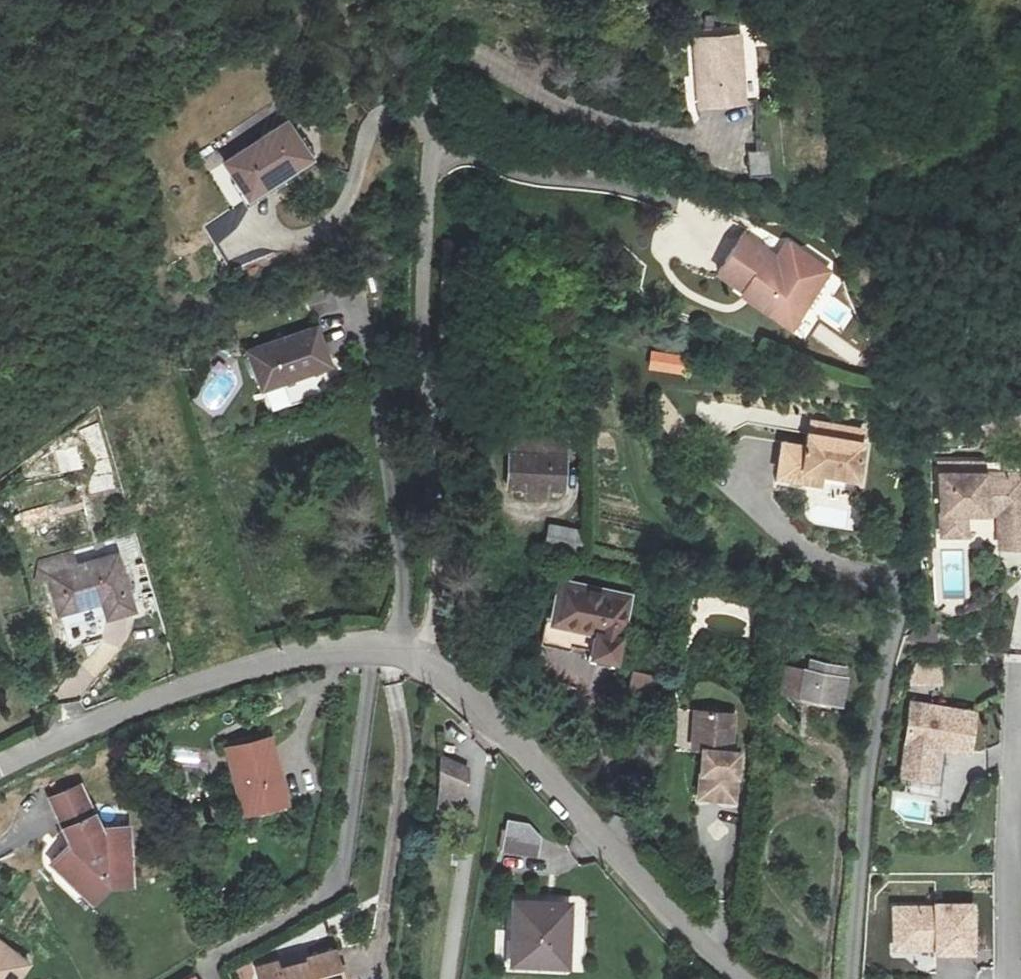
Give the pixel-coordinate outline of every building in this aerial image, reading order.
[(752,44),(706,46),(708,110),(754,110),(752,44)] [(289,123),(224,165),(248,201),(313,159),(289,123)] [(749,176),(770,175),(769,151),(748,152),(749,176)] [(786,261),(755,236),(727,271),(771,306),(781,294),(804,313),(835,277),(798,245),(786,261)] [(781,294),(771,306),(794,326),(804,313),(781,294)] [(839,334),(856,314),(835,297),(818,317),(839,334)] [(319,328),(250,351),(264,391),(332,368),(319,328)] [(271,414),(292,407),(286,389),(264,397),(271,414)] [(811,430),(865,442),(868,430),(814,418),(811,430)] [(857,477),(865,442),(811,430),(808,443),(785,438),(779,464),(785,472),(795,474),(803,469),(804,464),(823,468),(827,469),(828,465),(836,467),(834,471),(857,477)] [(576,461),(514,453),(511,483),(573,491),(576,461)] [(803,469),(795,474),(821,480),(823,468),(804,464),(803,469)] [(958,466),(926,469),(933,539),(960,536),(957,512),(992,508),(994,512),(998,543),(1020,540),(1013,471),(959,476),(958,466)] [(544,546),(578,554),(583,531),(550,523),(544,546)] [(128,555),(63,574),(74,610),(112,601),(114,609),(142,601),(128,555)] [(637,595),(568,582),(560,626),(600,633),(596,654),(626,659),(637,595)] [(629,690),(654,694),(657,677),(633,672),(629,690)] [(850,682),(813,674),(808,699),(844,707),(850,682)] [(712,718),(715,694),(707,693),(705,710),(712,718)] [(715,694),(712,718),(716,720),(710,778),(746,782),(751,735),(743,734),(748,697),(715,694)] [(976,713),(912,705),(903,777),(934,781),(938,749),(971,754),(976,713)] [(272,741),(229,750),(243,815),(286,806),(272,741)] [(468,798),(472,763),(441,760),(437,795),(468,798)] [(134,884),(130,827),(101,828),(81,787),(52,801),(66,830),(72,828),(78,839),(54,864),(95,902),(109,887),(134,884)] [(505,823),(502,854),(538,858),(541,826),(505,823)] [(578,906),(522,903),(519,966),(545,967),(545,957),(575,958),(578,906)] [(922,911),(895,912),(895,943),(912,943),(915,946),(916,952),(937,952),(937,955),(974,954),(973,907),(936,908),(936,914),(925,915),(922,911)] [(29,963),(0,942),(0,978),(18,978),(29,963)] [(338,950),(305,960),(308,965),(290,971),(287,965),(264,972),(267,978),(349,978),(338,950)] [(308,965),(305,960),(305,958),(287,965),(290,971),(308,965)]
